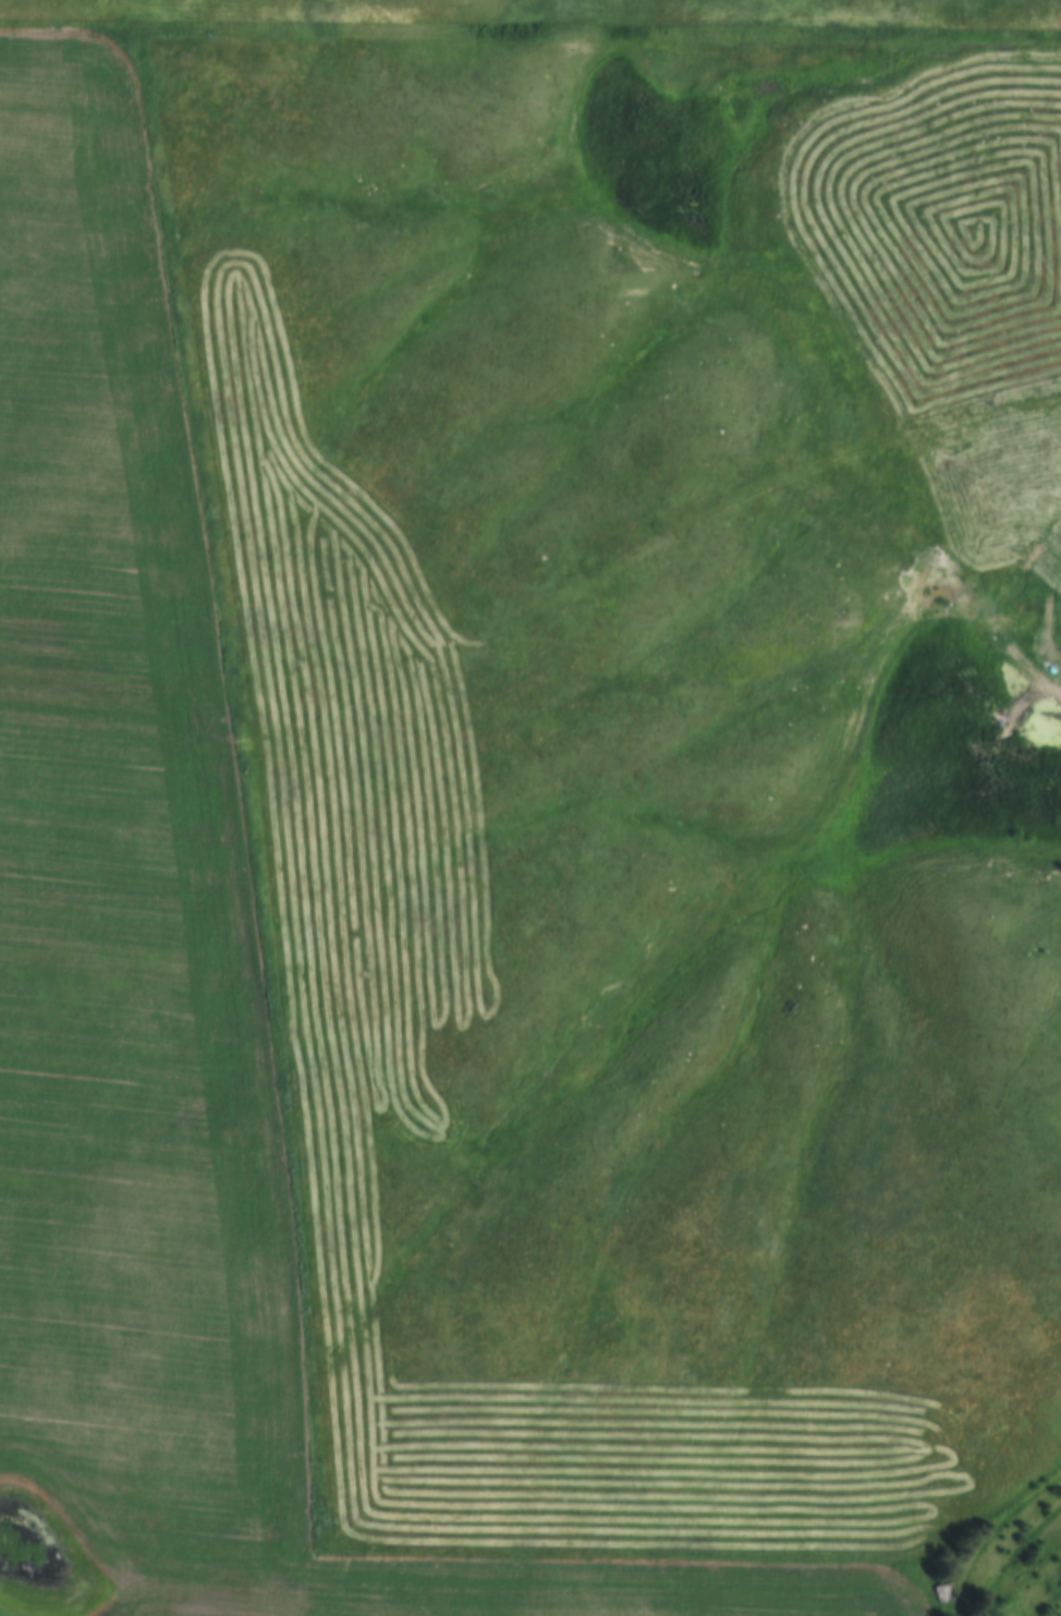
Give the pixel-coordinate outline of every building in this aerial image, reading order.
[(932,1587),(938,1605),(953,1600),(949,1582),(932,1587)]
